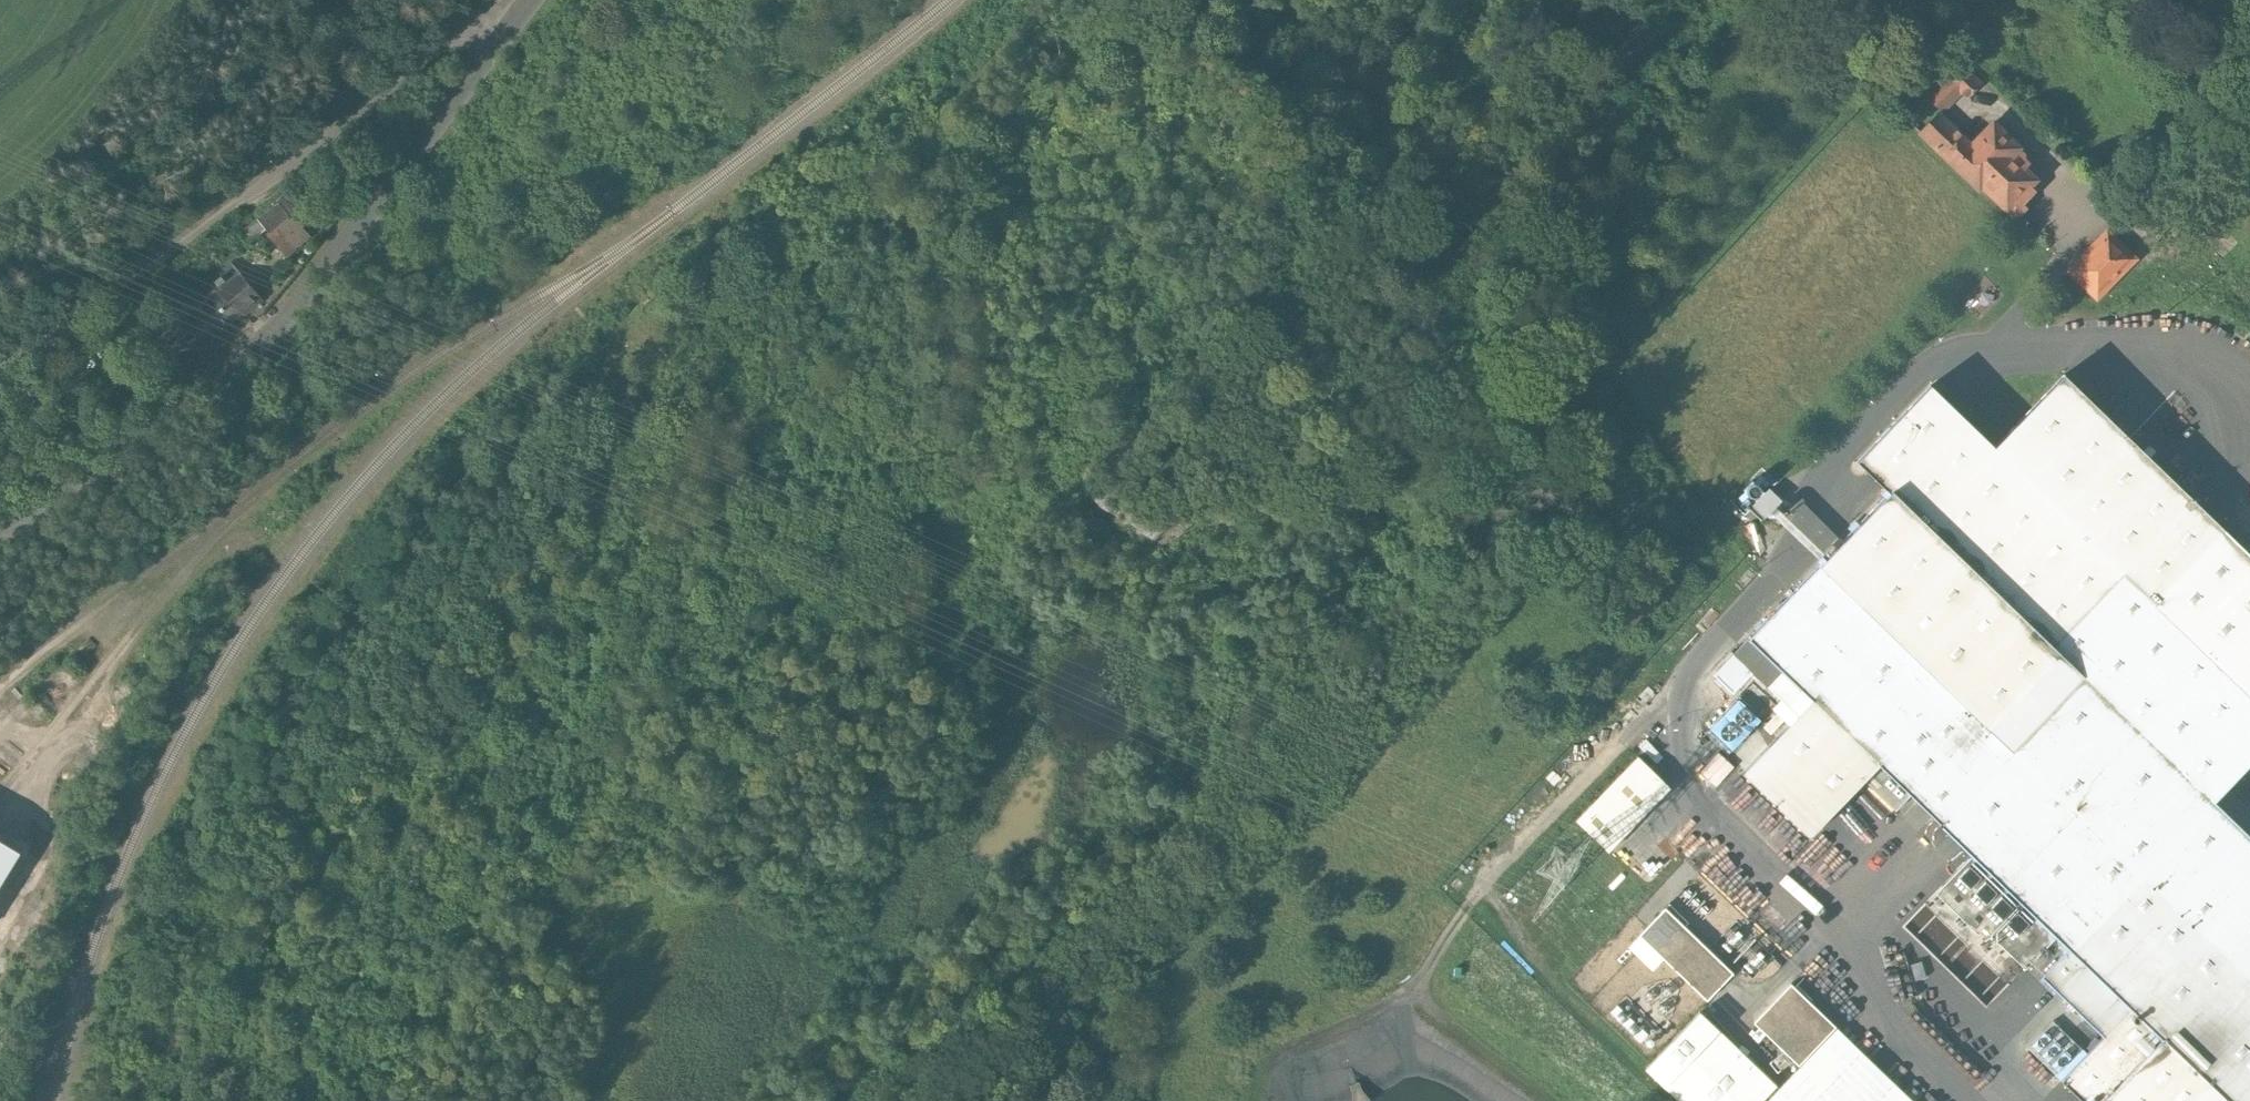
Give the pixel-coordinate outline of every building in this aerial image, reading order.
[(1985,87),(1964,67),(1930,103),(1939,111),(1918,134),(1980,192),(1983,189),(2018,223),(2030,210),(2022,202),(2037,187),(2012,163),(2025,149),(1993,119),(1973,140),(1946,115),(1967,92),(1974,99),(1985,87)] [(2139,263),(2113,235),(2071,274),(2097,302),(2139,263)] [(228,302),(180,341),(207,373),(254,335),(228,302)] [(1936,387),(1858,468),(1884,493),(1732,651),(1797,713),(1741,771),(1810,837),(1828,819),(1848,799),(1862,784),(1892,813),(1911,793),(1929,810),(1959,839),(2061,937),(2033,966),(2099,1029),(2058,1072),(2088,1100),(2249,1100),(2249,805),(2233,789),(2249,771),(2249,552),(2070,380),(2002,451),(1970,420),(1936,387)] [(1736,491),(1741,496),(1745,498),(1750,499),(1755,498),(1760,496),(1764,491),(1767,485),(1766,478),(1763,472),(1757,468),(1751,466),(1744,468),(1738,472),(1735,478),(1734,484),(1736,491)] [(1742,694),(1710,725),(1732,746),(1763,715),(1742,694)] [(1575,823),(1609,853),(1671,790),(1636,758),(1575,823)] [(1656,889),(1634,913),(1640,919),(1636,923),(1645,931),(1671,902),(1656,889)] [(1714,1004),(1741,975),(1691,929),(1696,923),(1676,905),(1634,951),(1658,973),(1668,962),(1714,1004)] [(1797,986),(1762,1023),(1805,1064),(1778,1092),(1697,1014),(1647,1066),(1684,1100),(1918,1100),(1797,986)]
